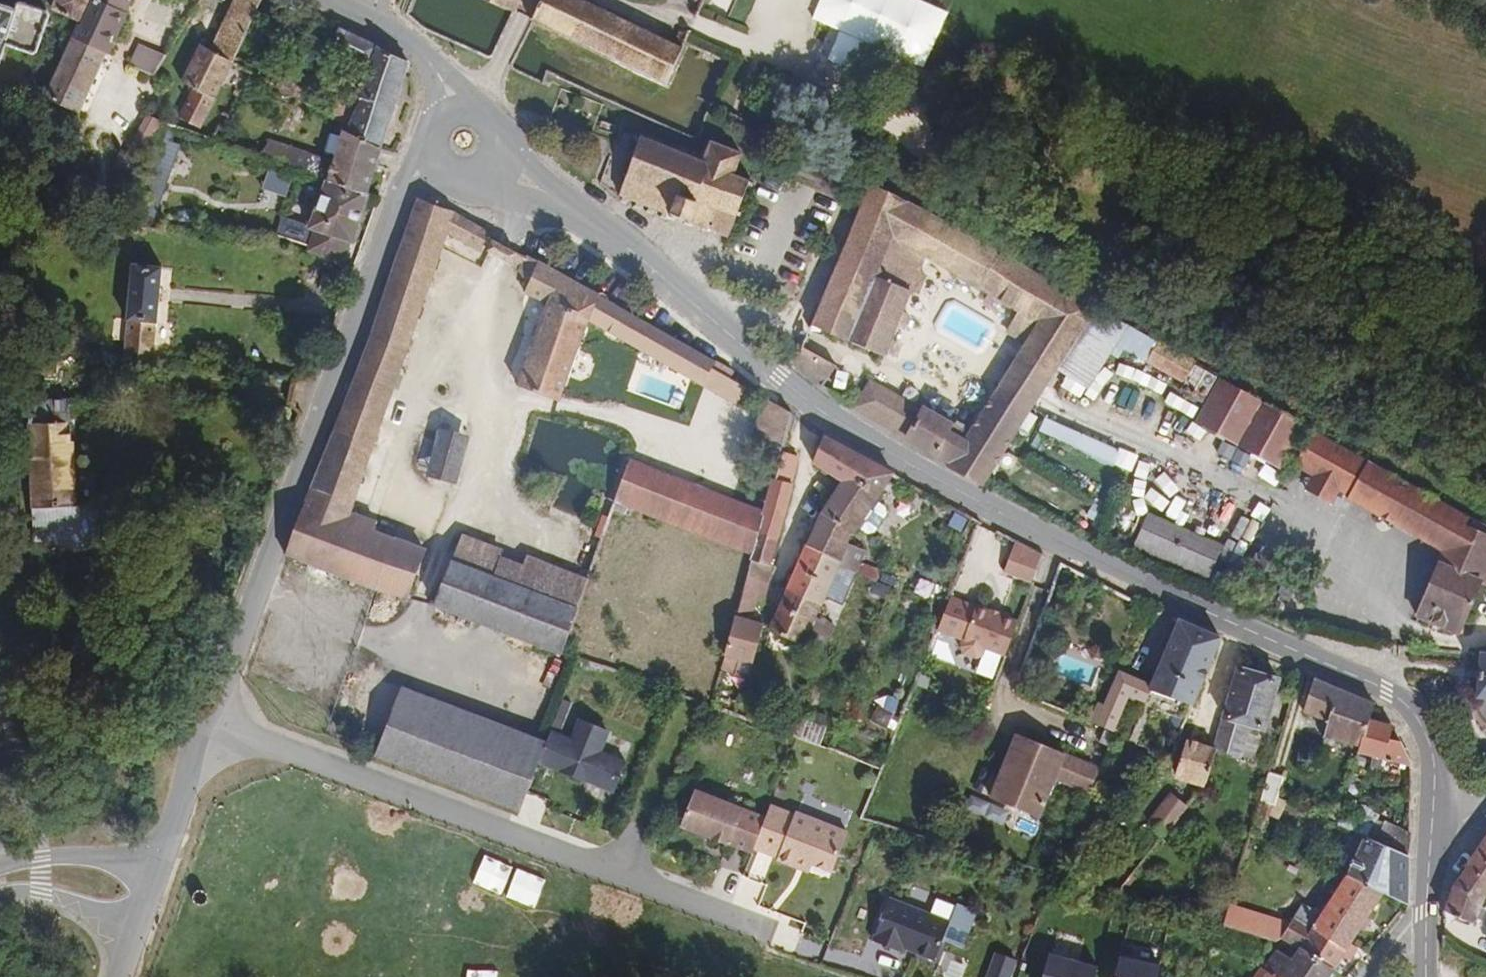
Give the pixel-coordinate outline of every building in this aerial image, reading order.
[(50,12),(79,24),(89,0),(55,0),(50,12)] [(79,24),(69,45),(102,59),(106,49),(127,0),(89,0),(79,24)] [(203,51),(195,47),(176,84),(185,88),(170,118),(195,129),(225,63),(261,0),(229,0),(203,51)] [(509,8),(513,0),(488,0),(509,8)] [(688,39),(667,29),(661,40),(586,0),(540,0),(530,23),(534,23),(668,86),(688,39)] [(950,7),(932,0),(820,0),(813,17),(841,29),(831,53),(916,88),(950,7)] [(46,15),(18,5),(15,14),(0,8),(0,58),(4,47),(31,57),(46,15)] [(338,133),(380,145),(413,63),(339,25),(327,53),(360,69),(348,98),(328,90),(325,99),(309,93),(303,106),(342,122),(338,133)] [(102,59),(69,45),(44,99),(76,114),(102,59)] [(138,46),(129,64),(155,76),(163,58),(138,46)] [(281,65),(269,86),(290,98),(302,77),(281,65)] [(146,115),(137,137),(159,146),(168,124),(146,115)] [(255,158),(321,178),(366,192),(380,145),(338,133),(333,131),(325,157),(317,154),(316,158),(260,141),(255,158)] [(641,131),(619,188),(727,232),(750,176),(737,170),(743,153),(704,136),(697,153),(641,131)] [(310,226),(303,251),(343,261),(349,239),(354,240),(366,192),(321,178),(308,225),(310,226)] [(906,194),(872,181),(846,242),(810,330),(880,359),(908,293),(874,278),(891,240),(922,262),(984,303),(987,300),(1018,320),(1008,336),(1024,346),(1008,370),(1040,391),(1052,372),(1089,313),(974,251),(898,215),(906,194)] [(412,199),(288,561),(375,590),(409,602),(426,554),(369,533),(372,525),(347,515),(443,242),(445,237),(480,254),(487,240),(488,235),(452,215),(452,212),(412,199)] [(874,278),(908,293),(922,262),(891,240),(874,278)] [(585,326),(638,356),(651,322),(526,254),(524,260),(526,262),(522,271),(524,272),(522,277),(529,281),(524,294),(546,305),(519,373),(562,399),(585,326)] [(131,265),(122,360),(151,363),(154,325),(159,326),(165,269),(131,265)] [(331,281),(344,286),(348,272),(335,268),(331,281)] [(1155,349),(1089,313),(1052,372),(1083,391),(1109,352),(1143,369),(1155,349)] [(651,322),(638,356),(734,413),(745,392),(728,380),(708,371),(711,362),(651,322)] [(834,365),(804,347),(795,369),(821,387),(834,365)] [(1192,368),(1155,349),(1143,369),(1181,389),(1192,368)] [(59,353),(33,351),(34,359),(58,361),(59,353)] [(708,371),(728,380),(732,373),(711,362),(708,371)] [(1003,403),(1024,416),(1033,402),(1040,391),(1008,370),(998,386),(990,398),(1002,406),(1003,403)] [(856,380),(844,372),(839,380),(851,388),(856,380)] [(848,410),(899,440),(913,405),(866,381),(848,410)] [(1193,429),(1239,452),(1263,406),(1217,383),(1197,422),(1193,429)] [(1063,393),(1058,402),(1071,410),(1077,401),(1063,393)] [(789,415),(760,397),(749,443),(778,452),(789,415)] [(980,486),(983,482),(1024,416),(1003,403),(1002,406),(990,398),(961,445),(945,436),(950,428),(921,412),(903,442),(946,468),(945,471),(980,486)] [(28,409),(24,406),(24,443),(69,442),(68,405),(28,409)] [(1289,480),(1294,471),(1315,435),(1263,406),(1239,452),(1289,480)] [(1197,422),(1169,408),(1156,433),(1184,447),(1193,429),(1197,422)] [(1121,448),(1044,413),(1036,429),(1113,466),(1096,506),(1114,514),(1139,456),(1121,448)] [(441,425),(429,477),(457,483),(467,433),(441,425)] [(840,493),(863,456),(824,434),(812,467),(840,493)] [(1340,494),(1350,500),(1372,465),(1315,435),(1294,471),(1313,482),(1307,494),(1330,508),(1340,494)] [(69,442),(24,443),(24,549),(113,549),(113,509),(69,508),(69,442)] [(780,449),(762,516),(756,541),(777,549),(803,456),(780,449)] [(857,578),(868,583),(870,579),(864,577),(865,572),(861,571),(866,557),(849,549),(897,476),(863,456),(840,493),(824,519),(805,558),(857,578)] [(1372,465),(1350,500),(1427,542),(1431,536),(1449,545),(1463,514),(1372,465)] [(632,471),(616,510),(752,557),(756,541),(762,516),(632,471)] [(1268,510),(1254,503),(1235,540),(1249,547),(1268,510)] [(1416,616),(1457,635),(1481,583),(1485,585),(1485,535),(1471,527),(1474,520),(1463,514),(1449,545),(1445,553),(1416,616)] [(1224,549),(1144,516),(1130,549),(1210,582),(1224,549)] [(593,551),(600,554),(610,526),(604,524),(593,551)] [(1427,542),(1445,553),(1449,545),(1431,536),(1427,542)] [(463,540),(454,564),(578,611),(590,580),(532,559),(529,568),(508,561),(510,556),(463,540)] [(770,570),(777,549),(756,541),(752,557),(750,564),(770,570)] [(1047,556),(1015,544),(1005,571),(1036,583),(1047,556)] [(847,600),(857,578),(805,558),(788,594),(822,610),(830,591),(847,600)] [(454,564),(436,610),(495,631),(562,653),(578,611),(454,564)] [(750,564),(746,579),(767,586),(773,571),(770,570),(750,564)] [(746,579),(721,670),(732,673),(736,660),(754,664),(755,665),(763,635),(765,628),(748,623),(753,606),(764,609),(766,601),(763,600),(767,586),(746,579)] [(822,610),(788,594),(771,629),(804,646),(806,643),(813,628),(822,610)] [(979,654),(1000,660),(1012,626),(942,602),(929,635),(957,646),(956,653),(958,659),(973,663),(978,661),(979,654)] [(1129,698),(1184,721),(1216,635),(1180,617),(1152,686),(1119,671),(1108,698),(1099,695),(1092,712),(1087,710),(1083,720),(1115,734),(1129,698)] [(806,643),(822,654),(830,637),(813,628),(806,643)] [(736,660),(732,673),(749,678),(754,664),(736,660)] [(1213,749),(1238,753),(1246,730),(1255,733),(1258,724),(1264,726),(1280,676),(1241,664),(1213,749)] [(1370,707),(1309,681),(1300,712),(1320,720),(1319,724),(1326,728),(1324,735),(1361,746),(1370,707)] [(374,759),(521,816),(539,767),(547,737),(403,687),(374,759)] [(1370,707),(1361,746),(1360,755),(1375,759),(1373,767),(1382,770),(1384,762),(1406,767),(1399,741),(1386,738),(1390,722),(1380,713),(1370,707)] [(783,718),(781,722),(791,726),(794,722),(783,718)] [(616,796),(627,768),(600,758),(611,730),(583,719),(581,726),(573,736),(550,728),(547,737),(539,767),(616,796)] [(775,734),(796,742),(799,743),(804,727),(794,722),(791,726),(781,722),(775,734)] [(1172,771),(1205,780),(1213,749),(1181,739),(1172,771)] [(1052,785),(1089,799),(1099,774),(1041,751),(1039,755),(1034,753),(1035,749),(1015,740),(989,805),(1037,823),(1052,785)] [(1144,763),(1139,774),(1146,775),(1148,771),(1154,774),(1157,767),(1144,763)] [(1268,775),(1263,795),(1276,798),(1282,779),(1268,775)] [(729,847),(752,854),(754,850),(766,820),(695,793),(681,829),(728,845),(729,847)] [(1147,823),(1162,837),(1188,805),(1172,793),(1147,823)] [(795,817),(771,807),(766,820),(754,850),(778,860),(778,862),(810,873),(812,865),(832,873),(847,833),(797,813),(795,817)] [(1260,821),(1253,840),(1272,849),(1274,843),(1271,840),(1278,822),(1263,814),(1260,821)] [(1373,843),(1407,859),(1407,834),(1374,819),(1373,843)] [(1256,820),(1248,837),(1253,840),(1260,821),(1256,820)] [(1362,838),(1342,827),(1339,835),(1359,845),(1362,838)] [(1485,886),(1485,838),(1461,870),(1485,886)] [(1368,840),(1344,880),(1380,897),(1406,907),(1407,859),(1373,843),(1368,840)] [(1444,914),(1473,926),(1485,909),(1485,886),(1461,870),(1445,889),(1444,914)] [(1306,904),(1296,923),(1344,951),(1349,944),(1380,897),(1344,880),(1325,915),(1306,904)] [(955,905),(937,899),(932,913),(950,920),(955,905)] [(890,900),(873,942),(901,953),(903,949),(935,961),(951,923),(890,900)] [(979,911),(958,903),(951,923),(971,930),(979,911)] [(1229,930),(1277,946),(1285,944),(1289,934),(1233,914),(1229,930)] [(1289,934),(1285,944),(1299,952),(1331,971),(1339,957),(1344,951),(1296,923),(1289,934)] [(1344,951),(1339,957),(1346,962),(1357,948),(1349,944),(1344,951)] [(1009,957),(995,951),(989,967),(1003,973),(1009,957)] [(1021,976),(1094,976),(1096,966),(1026,952),(1021,976)] [(1267,976),(1327,976),(1331,971),(1299,952),(1292,962),(1277,954),(1263,973),(1267,976)] [(1112,957),(1107,976),(1151,976),(1153,966),(1112,957)]
